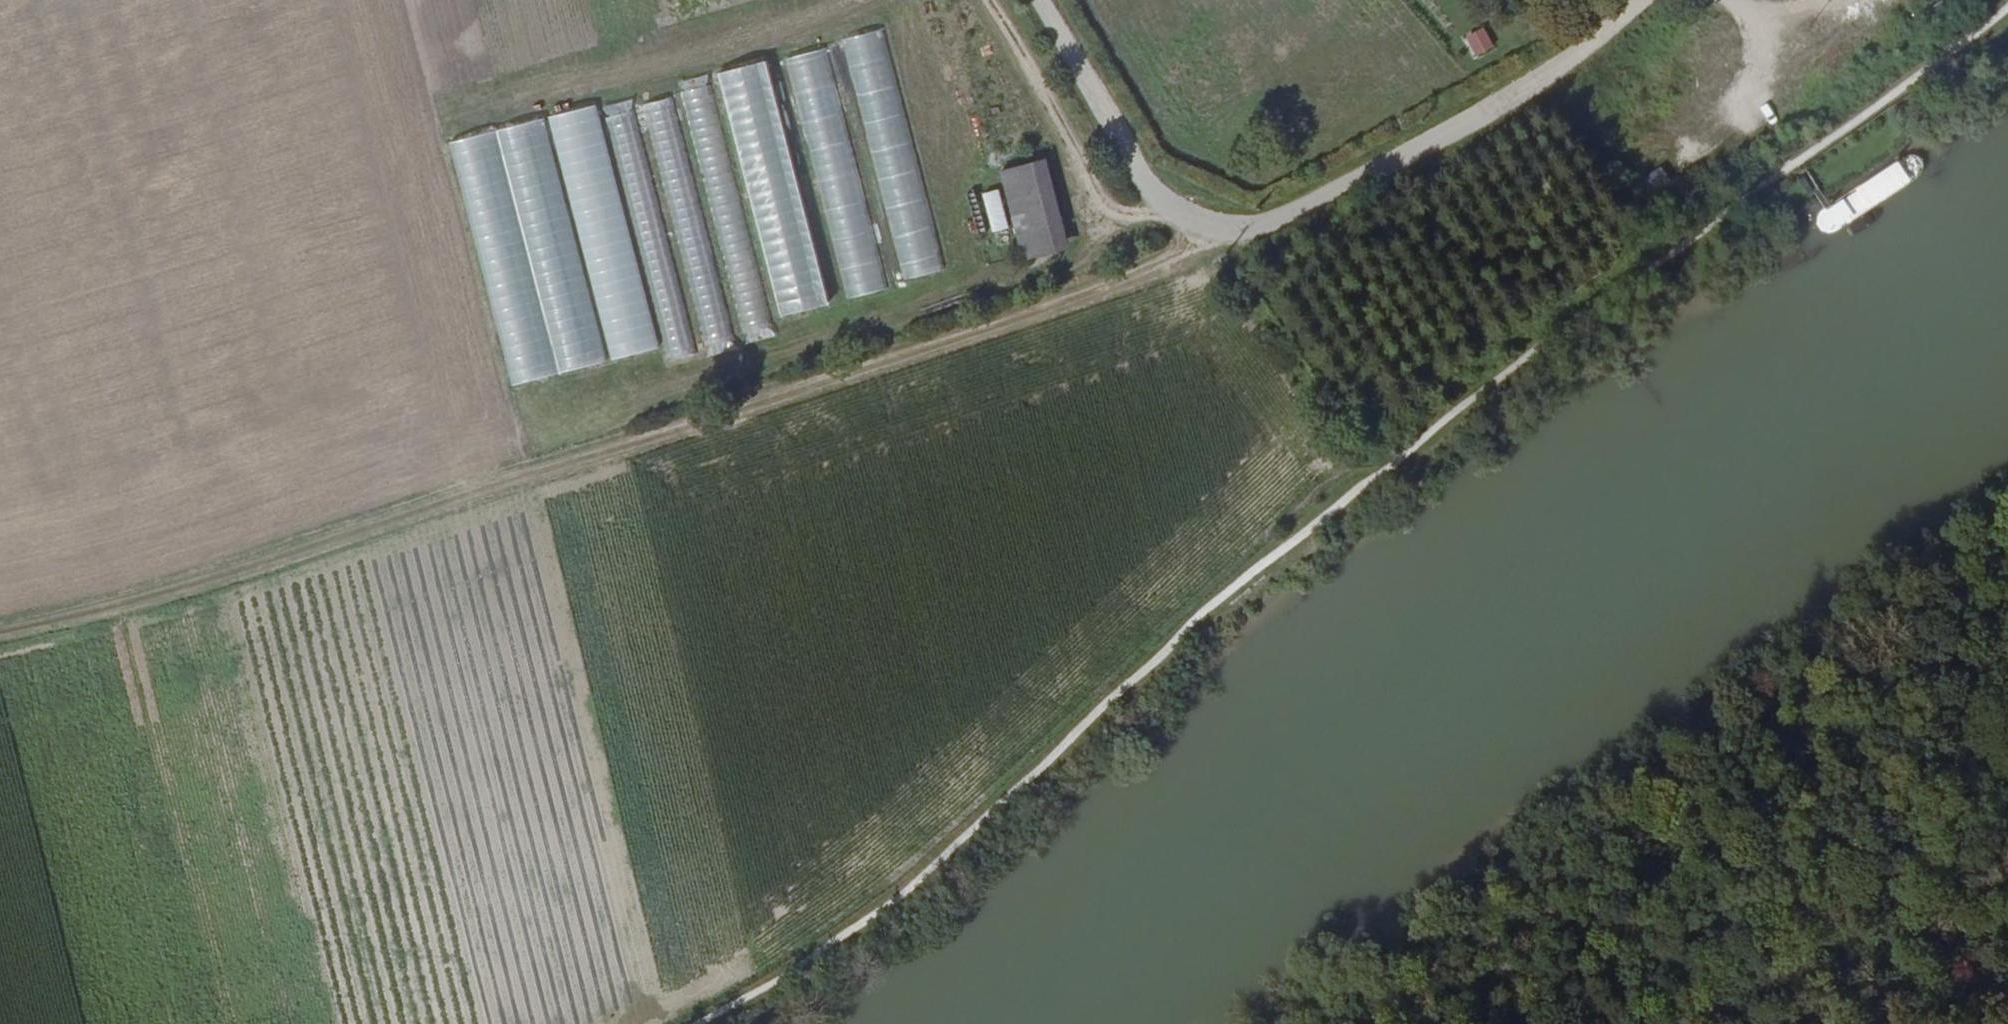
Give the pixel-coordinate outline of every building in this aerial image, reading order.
[(1475,56),(1494,45),(1483,26),(1464,37),(1475,56)] [(881,29),(445,141),(507,382),(943,271),(881,29)] [(1043,145),(979,161),(983,177),(1003,173),(1020,262),(1070,253),(1043,145)] [(999,189),(982,193),(992,233),(1009,228),(999,189)] [(1996,930),(2007,942),(2007,917),(1996,930)]
